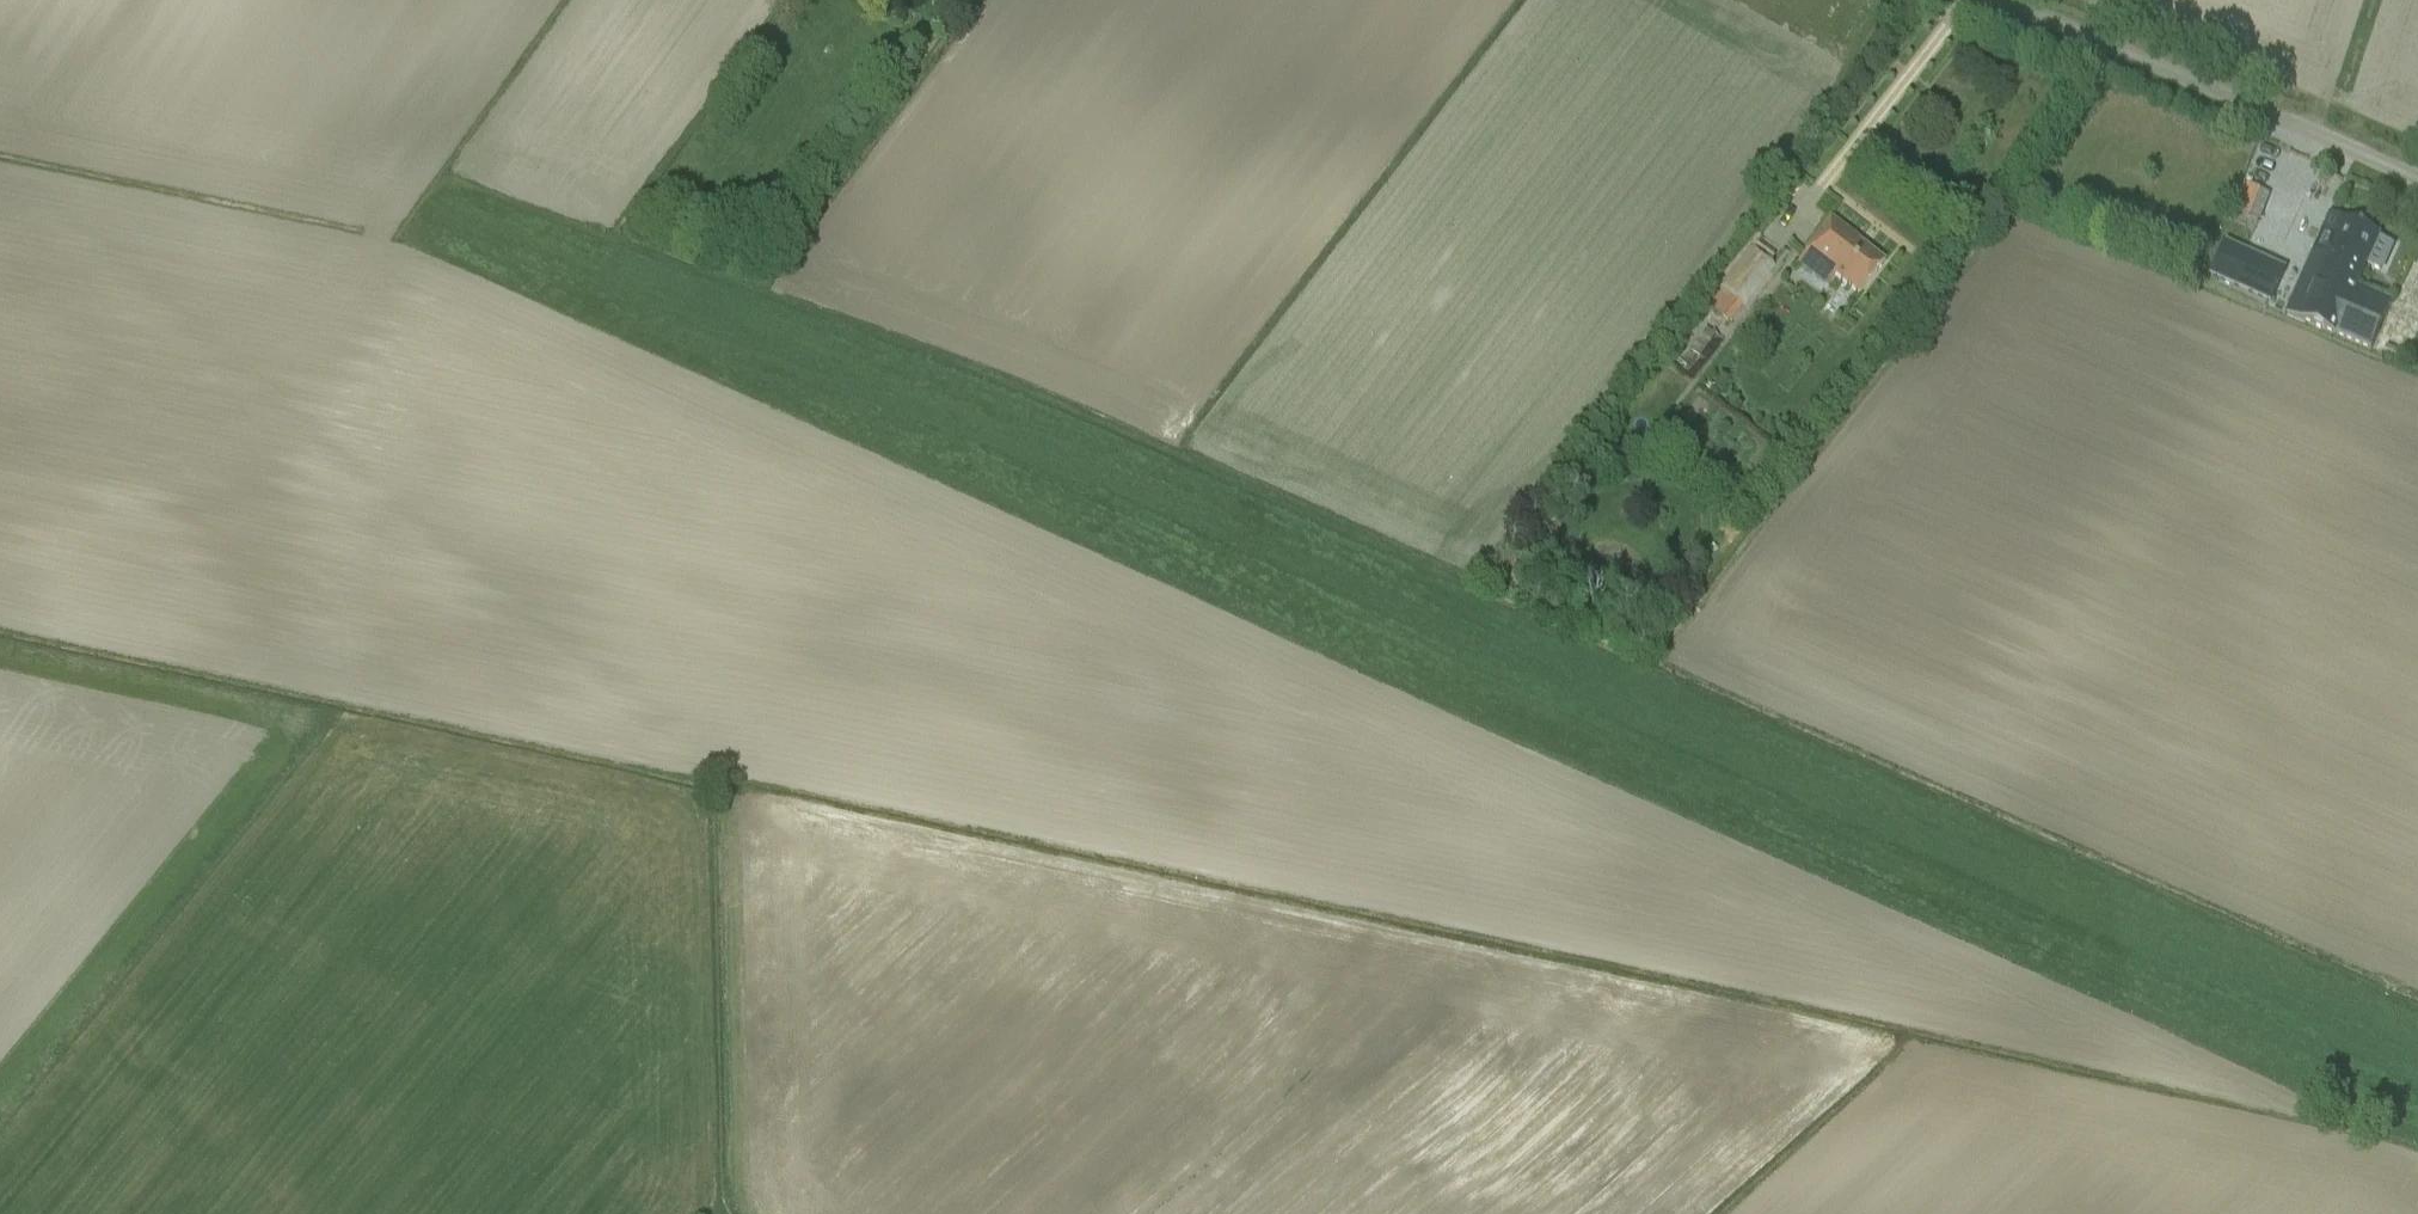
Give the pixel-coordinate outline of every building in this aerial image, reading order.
[(2230,209),(2258,221),(2269,194),(2240,182),(2230,209)] [(2371,351),(2382,327),(2391,305),(2355,289),(2361,276),(2379,235),(2331,213),(2321,235),(2286,313),(2371,351)] [(1805,254),(1860,296),(1884,264),(1857,244),(1858,241),(1831,220),(1805,254)] [(2284,270),(2224,243),(2210,275),(2269,303),(2284,270)] [(1729,325),(1743,307),(1771,269),(1751,253),(1722,291),(1719,289),(1706,306),(1729,325)]
